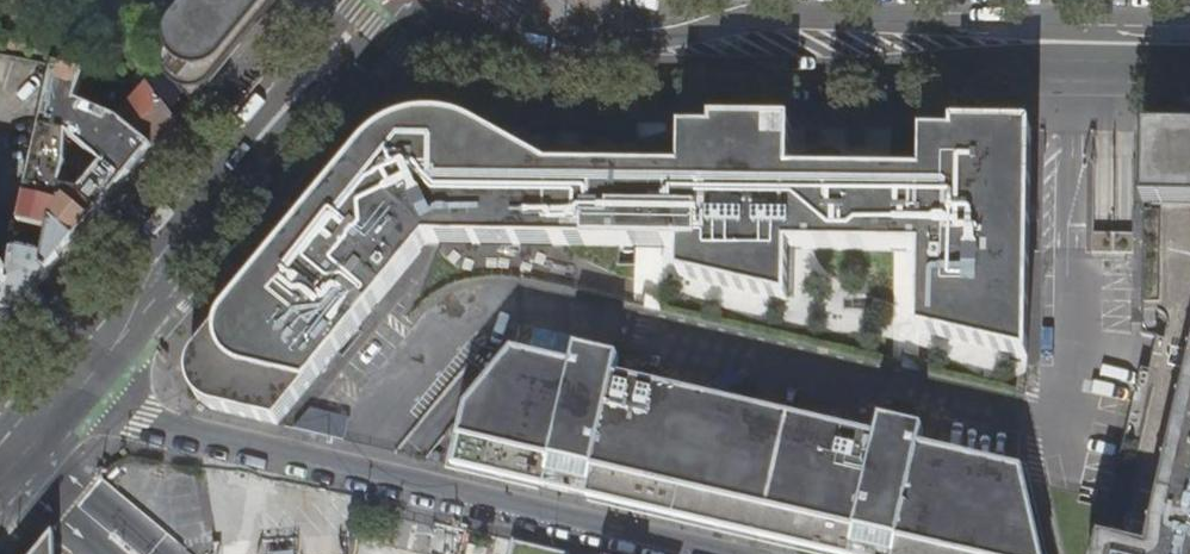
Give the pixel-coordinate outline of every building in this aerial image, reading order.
[(191,102),(276,0),(169,0),(167,67),(191,102)] [(85,72),(55,66),(29,190),(21,226),(52,232),(53,227),(59,197),(59,196),(61,189),(70,143),(79,99),(85,72)] [(100,75),(85,72),(79,99),(95,102),(100,75)] [(177,120),(149,85),(121,120),(155,147),(177,120)] [(95,102),(79,99),(70,143),(82,148),(104,167),(132,176),(155,147),(121,120),(100,103),(95,102)] [(451,242),(496,243),(498,129),(484,123),(466,119),(453,119),(438,120),(424,124),(411,130),(396,142),(373,168),(225,368),(223,374),(221,380),(221,386),(222,392),(224,398),(227,403),(231,408),(239,414),(312,431),(451,242)] [(496,244),(527,244),(703,246),(702,276),(811,301),(811,248),(944,250),(943,331),(1051,357),(1054,151),(1054,128),(979,127),(978,135),(946,135),(945,175),(813,173),(813,138),(813,125),(738,123),(738,131),(705,131),(704,175),(679,175),(678,171),(677,169),(675,168),(672,167),(669,167),(666,169),(664,171),(664,175),(659,175),(658,172),(656,169),(653,167),(648,168),(645,170),(643,174),(578,173),(498,129),(496,243),(496,244)] [(1162,353),(1189,360),(1189,131),(1165,131),(1150,131),(1150,199),(1153,199),(1153,211),(1146,211),(1145,218),(1143,333),(1165,338),(1162,353)] [(75,244),(132,176),(104,167),(81,193),(61,189),(59,196),(59,197),(53,227),(75,244)] [(53,227),(52,232),(50,243),(47,255),(44,271),(50,275),(75,244),(53,227)] [(11,275),(0,325),(0,330),(3,332),(8,326),(37,290),(50,275),(44,271),(47,255),(31,251),(32,246),(18,243),(11,275)] [(11,275),(0,272),(0,325),(11,275)] [(48,299),(37,290),(8,326),(19,335),(48,299)] [(834,553),(852,553),(854,547),(869,549),(879,553),(1043,553),(1025,473),(1014,471),(923,450),(927,431),(884,421),(880,439),(872,472),(788,454),(789,446),(700,424),(698,431),(612,411),(620,377),(624,361),(579,350),(575,369),(517,356),(469,413),(457,466),(834,553)] [(1162,353),(1158,369),(1142,365),(1104,531),(1110,532),(1107,543),(1104,542),(1101,553),(1189,553),(1189,360),(1162,353)] [(880,439),(620,377),(612,411),(698,431),(700,424),(789,446),(788,454),(872,472),(880,439)] [(56,535),(41,553),(57,553),(56,535)]
